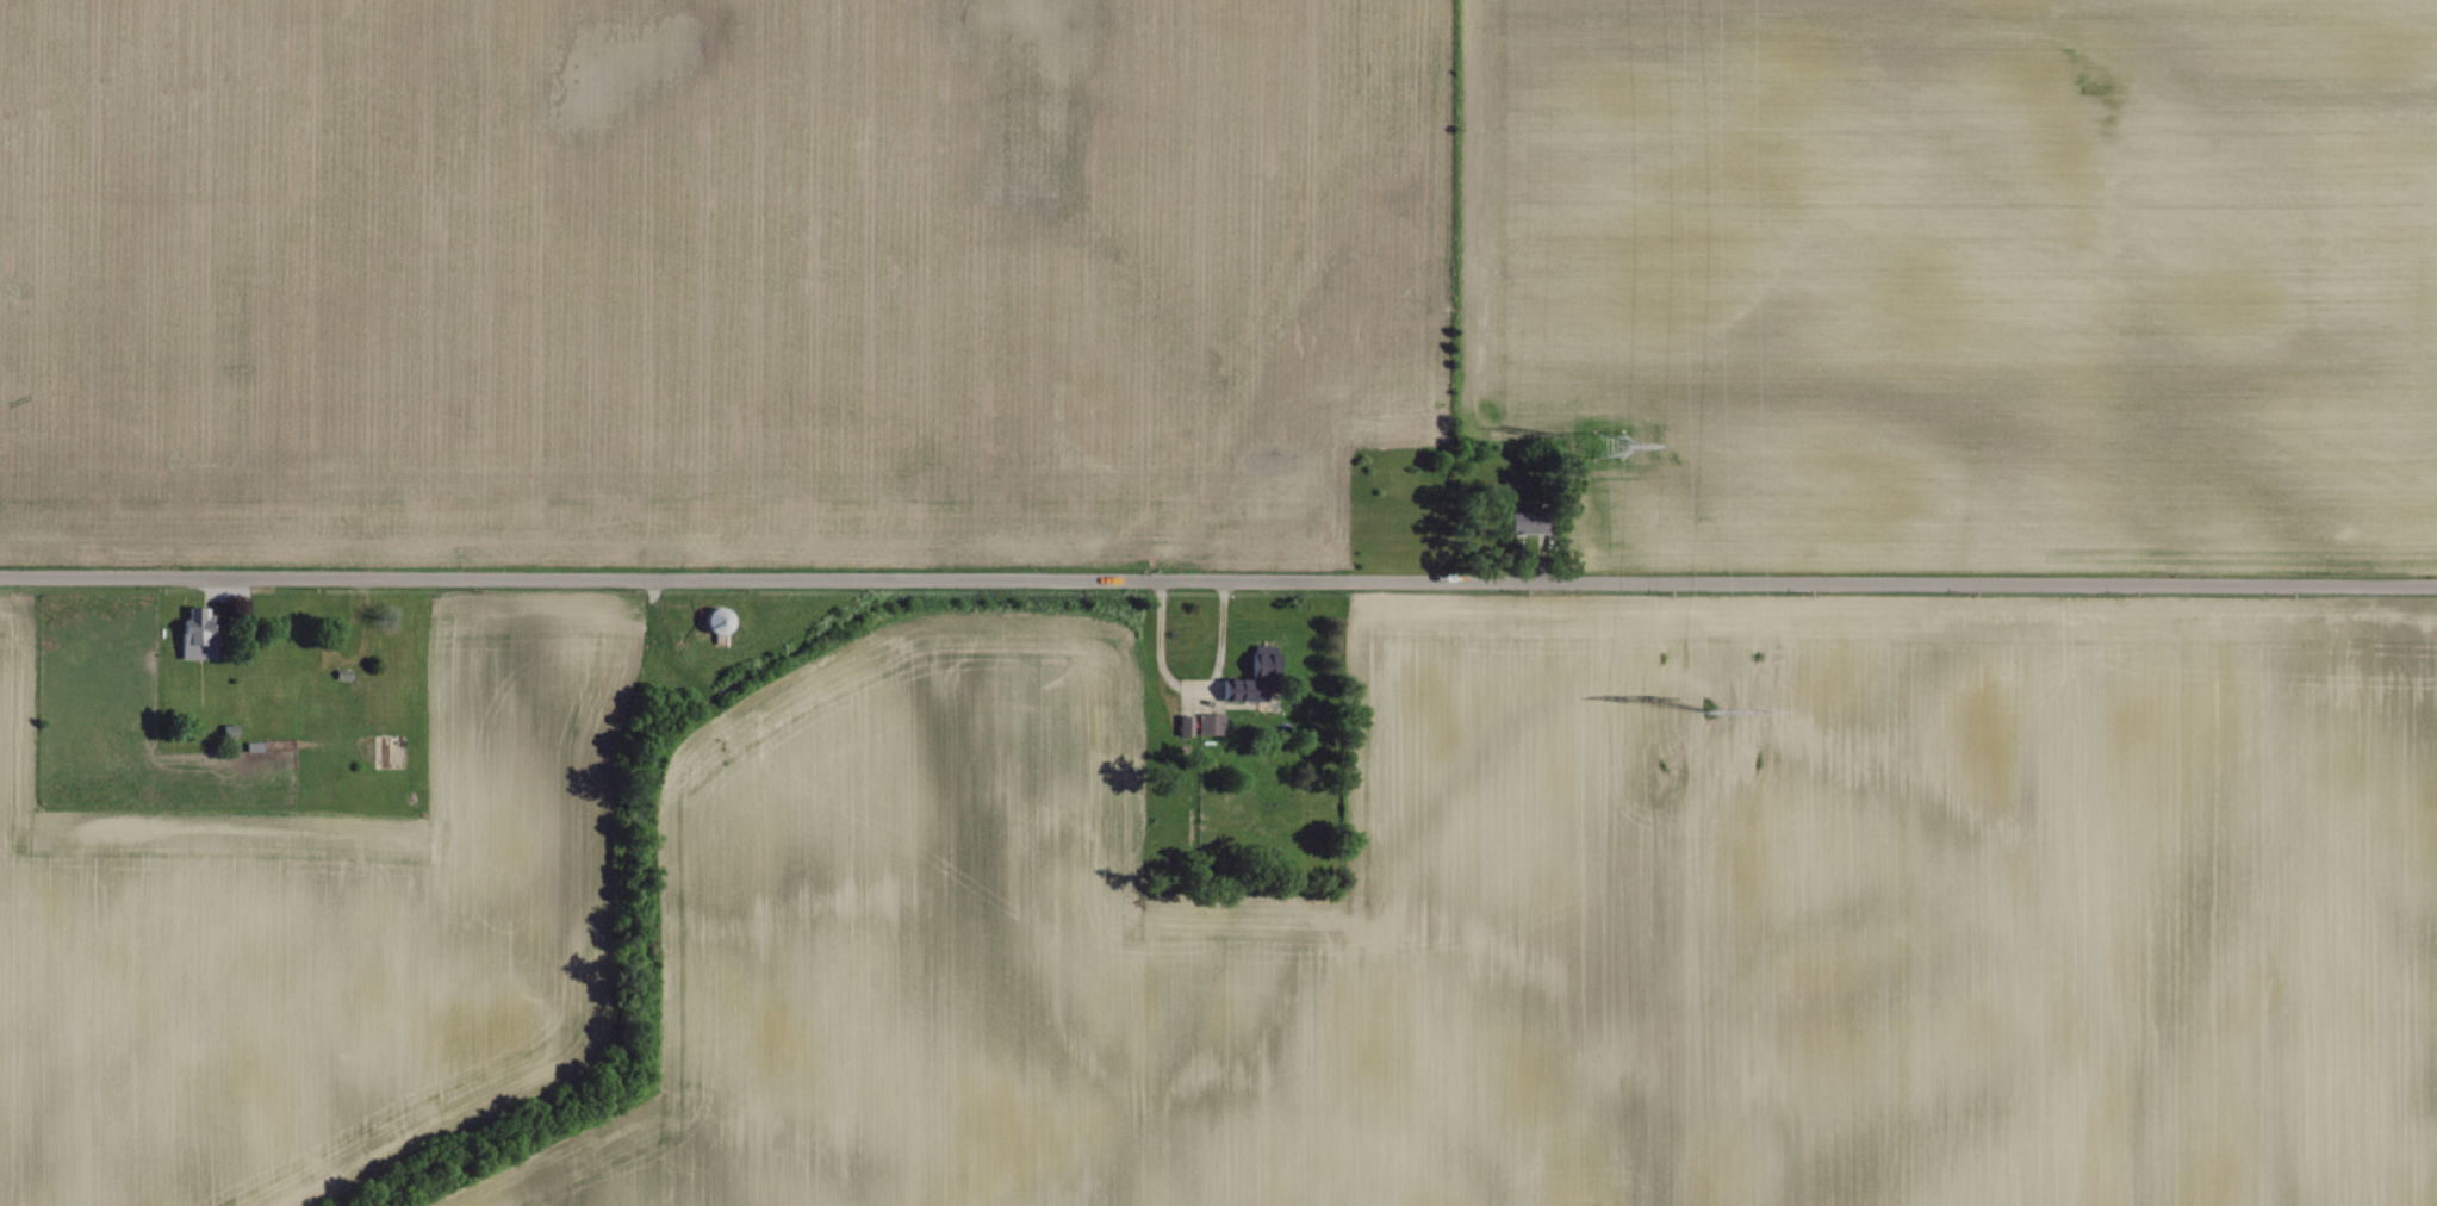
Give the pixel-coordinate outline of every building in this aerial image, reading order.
[(1511,509),(1547,509),(1547,510),(1552,510),(1552,528),(1547,528),(1547,529),(1511,529),(1511,509)] [(1223,697),(1267,697),(1267,688),(1273,688),(1273,673),(1277,673),(1279,651),(1252,649),(1251,672),(1258,672),(1258,676),(1223,675),(1223,697)] [(1199,710),(1211,710),(1223,710),(1223,731),(1199,731),(1199,710)] [(1180,711),(1179,734),(1193,734),(1193,711),(1180,711)]
